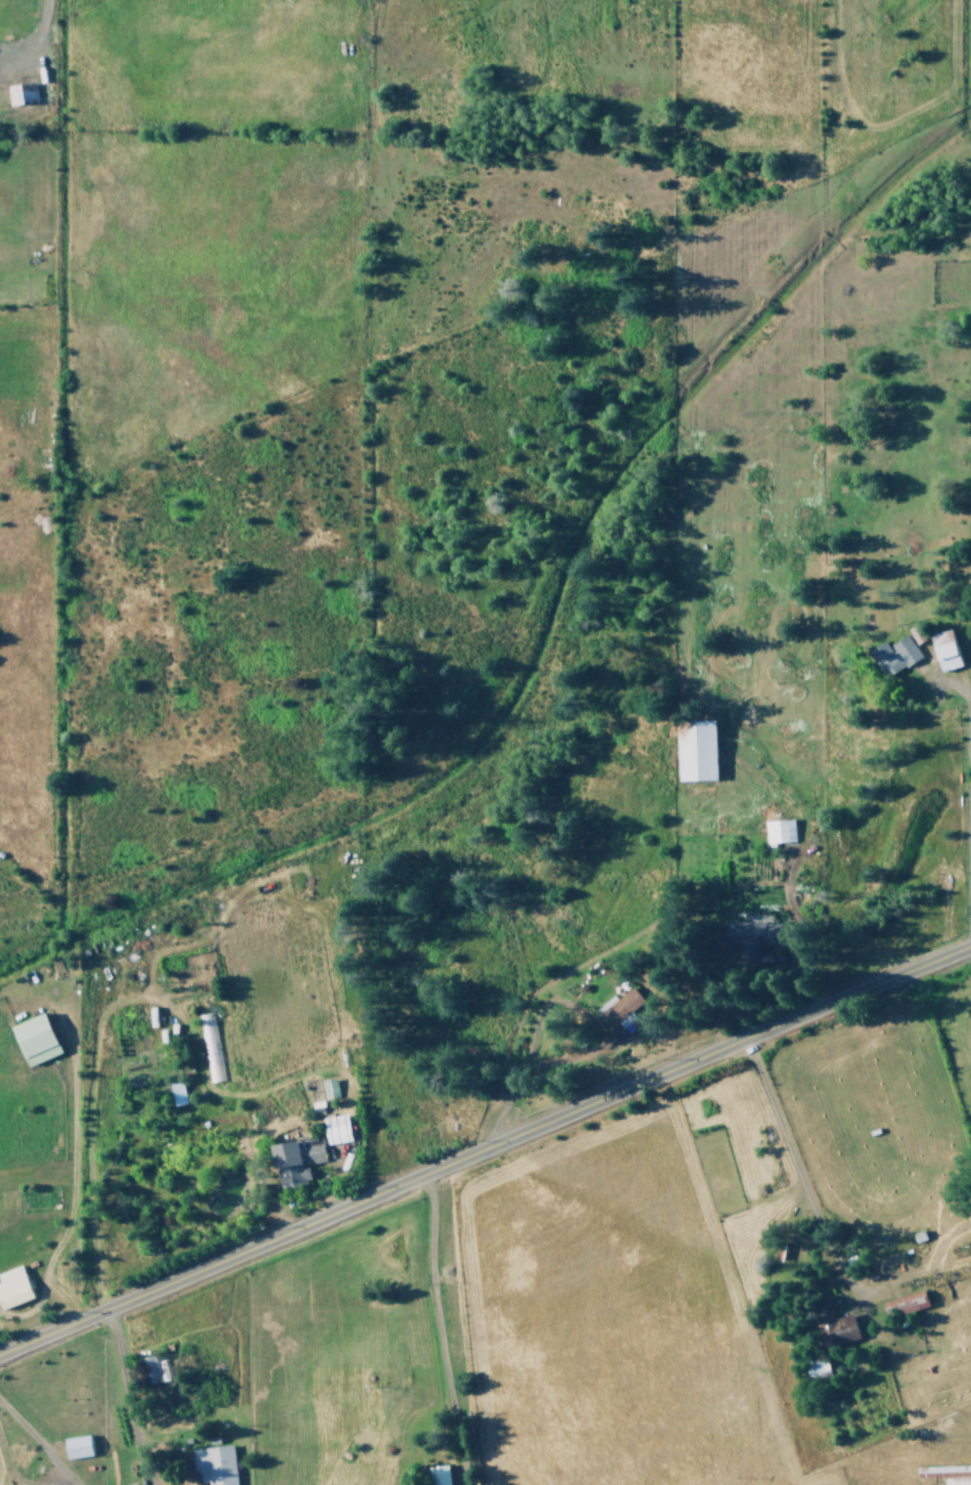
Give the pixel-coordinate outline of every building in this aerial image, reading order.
[(8,104),(37,100),(34,80),(5,84),(8,104)] [(961,665),(949,627),(928,634),(940,672),(961,665)] [(867,650),(885,678),(920,655),(907,634),(888,646),(884,640),(867,650)] [(714,719),(676,720),(677,780),(715,779),(714,719)] [(765,842),(794,841),(793,819),(764,820),(765,842)] [(726,920),(726,945),(738,945),(737,962),(758,962),(758,946),(780,946),(780,922),(770,922),(770,920),(726,920)] [(608,1029),(618,1021),(623,1027),(636,1017),(631,1010),(644,1001),(633,986),(617,998),(614,994),(594,1010),(608,1029)] [(26,1067),(60,1053),(43,1012),(9,1026),(26,1067)] [(320,1080),(324,1098),(338,1095),(334,1077),(320,1080)] [(173,1104),(185,1103),(182,1081),(170,1083),(173,1104)] [(323,1116),(327,1144),(350,1140),(346,1113),(323,1116)] [(325,1161),(321,1136),(272,1144),(278,1186),(310,1181),(307,1164),(325,1161)] [(19,1264),(0,1271),(0,1309),(32,1297),(19,1264)] [(928,1305),(923,1288),(881,1301),(886,1318),(928,1305)] [(851,1312),(830,1318),(829,1311),(814,1316),(823,1347),(858,1337),(851,1312)] [(156,1360),(155,1354),(142,1357),(148,1383),(168,1379),(163,1358),(156,1360)] [(62,1439),(66,1459),(91,1455),(88,1434),(62,1439)] [(199,1470),(199,1482),(207,1481),(207,1484),(235,1484),(232,1445),(191,1448),(193,1471),(199,1470)] [(447,1464),(429,1467),(431,1484),(450,1484),(447,1464)] [(916,1478),(943,1478),(943,1484),(970,1484),(970,1465),(916,1466),(916,1478)]
